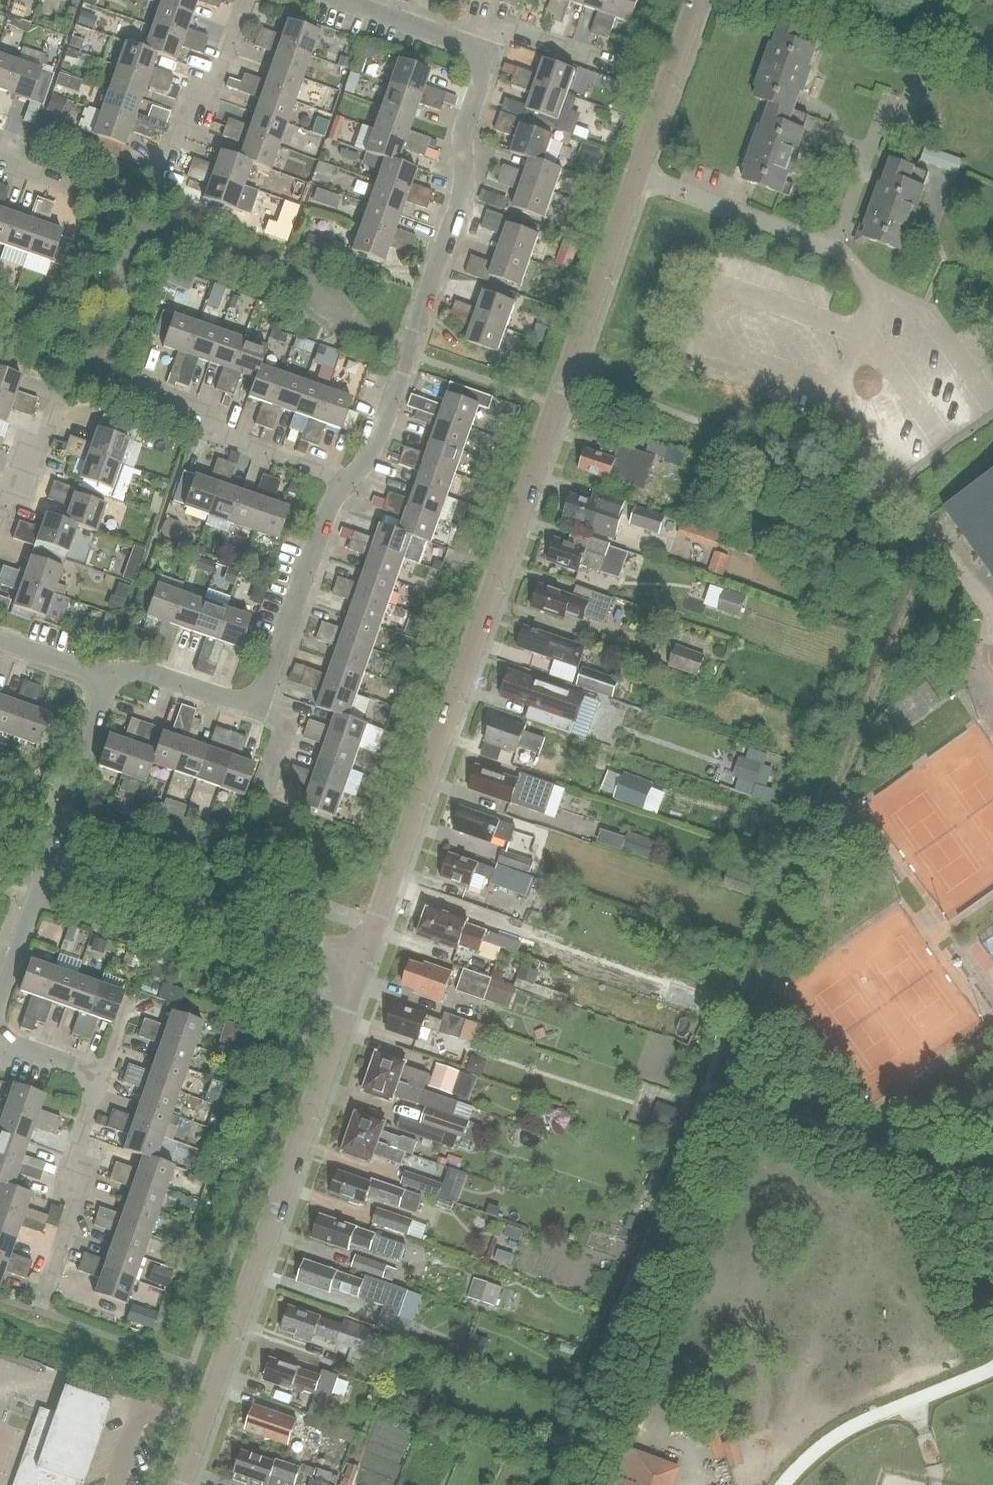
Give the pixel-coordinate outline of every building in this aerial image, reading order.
[(221,0),(162,0),(160,5),(191,15),(196,1),(218,9),(221,0)] [(456,7),(465,10),(468,0),(458,0),(456,7)] [(560,0),(550,0),(545,16),(554,19),(560,0)] [(586,0),(560,0),(554,19),(563,22),(570,2),(584,6),(586,0)] [(611,0),(586,0),(584,6),(597,11),(590,32),(599,35),(611,0)] [(599,35),(608,38),(615,18),(629,23),(637,0),(611,0),(599,35)] [(187,29),(191,15),(160,5),(153,27),(205,46),(208,37),(187,29)] [(82,12),(78,24),(90,28),(94,16),(82,12)] [(9,17),(6,24),(17,28),(19,22),(9,17)] [(759,87),(755,98),(771,103),(794,111),(801,91),(804,92),(812,70),(809,69),(817,49),(816,48),(821,34),(783,20),(774,45),(771,44),(756,86),(759,87)] [(311,56),(319,32),(287,21),(282,36),(260,28),(257,37),(311,56)] [(202,55),(205,46),(153,27),(145,49),(144,50),(157,54),(157,55),(175,62),(180,47),(202,55)] [(303,79),(311,56),(257,37),(254,46),(276,54),(271,67),(303,79)] [(144,50),(145,49),(125,42),(117,66),(170,86),(174,77),(152,69),(157,55),(157,54),(144,50)] [(68,49),(63,62),(77,67),(82,54),(68,49)] [(17,62),(0,56),(0,111),(17,62)] [(340,56),(338,66),(349,69),(351,60),(340,56)] [(514,74),(566,93),(575,69),(543,58),(538,73),(517,65),(514,74)] [(456,96),(445,92),(424,85),(429,70),(398,60),(390,83),(442,101),(453,104),(456,96)] [(514,74),(517,65),(506,61),(502,70),(514,74)] [(41,70),(17,62),(0,111),(0,115),(8,118),(15,97),(43,106),(54,75),(41,70)] [(173,100),(178,88),(170,86),(117,66),(109,88),(141,100),(145,90),(173,100)] [(295,101),(303,79),(271,67),(266,81),(244,74),(241,82),(295,101)] [(60,74),(56,85),(66,89),(70,78),(60,74)] [(557,118),(566,93),(514,74),(510,83),(532,91),(523,116),(549,125),(552,117),(557,118)] [(229,78),(226,87),(238,91),(241,82),(229,78)] [(288,124),(295,101),(241,82),(238,91),(259,99),(255,112),(288,124)] [(346,83),(343,91),(353,94),(356,87),(346,83)] [(439,110),(442,101),(390,83),(382,106),(413,116),(417,102),(439,110)] [(136,115),(141,100),(109,88),(101,111),(155,131),(158,122),(136,115)] [(552,117),(549,125),(568,131),(575,111),(570,109),(574,95),(566,93),(557,118),(552,117)] [(53,96),(48,110),(58,114),(63,100),(53,96)] [(617,96),(613,109),(624,113),(628,100),(617,96)] [(747,170),(744,180),(790,197),(794,185),(787,182),(790,174),(793,175),(801,152),(798,151),(805,131),(804,131),(809,116),(794,111),(771,103),(762,127),(759,126),(744,169),(747,170)] [(408,130),(413,116),(382,106),(374,128),(426,146),(429,138),(429,137),(408,130)] [(152,139),(155,131),(101,111),(93,135),(82,138),(80,144),(117,157),(122,145),(125,146),(130,132),(152,139)] [(553,164),(561,142),(551,138),(552,134),(521,123),(523,118),(501,111),(495,128),(516,136),(511,150),(529,157),(530,156),(543,161),(543,160),(553,164)] [(280,146),(288,124),(255,112),(250,126),(229,119),(226,127),(280,146)] [(329,140),(337,143),(345,120),(336,117),(329,140)] [(158,122),(155,131),(166,135),(169,126),(158,122)] [(362,124),(354,146),(366,150),(374,128),(362,124)] [(272,168),(280,146),(226,127),(223,136),(244,144),(239,157),(252,161),(272,168)] [(423,155),(426,146),(374,128),(366,150),(384,156),(397,161),(402,148),(423,155)] [(429,138),(426,146),(434,149),(437,141),(429,138)] [(583,144),(579,155),(598,161),(601,150),(583,144)] [(426,146),(423,155),(436,160),(439,150),(434,149),(426,146)] [(963,160),(925,147),(920,161),(958,174),(963,160)] [(239,157),(220,151),(215,165),(194,157),(191,166),(244,184),(252,161),(239,157)] [(415,167),(397,161),(384,156),(376,179),(430,197),(433,188),(411,181),(415,167)] [(553,164),(543,160),(543,161),(530,156),(529,157),(525,170),(503,163),(500,172),(553,190),(562,167),(553,164)] [(924,188),(929,173),(891,160),(882,185),(879,184),(865,226),(867,227),(864,237),(903,251),(910,231),(913,232),(921,209),(918,208),(925,188),(924,188)] [(236,208),(244,184),(191,166),(188,175),(209,182),(204,197),(205,197),(202,207),(233,217),(236,208)] [(544,216),(553,190),(500,172),(497,180),(518,188),(513,201),(512,204),(544,216)] [(427,207),(430,197),(376,179),(369,201),(400,212),(404,199),(427,207)] [(16,215),(2,210),(10,188),(1,185),(0,189),(0,244),(5,246),(16,215)] [(316,189),(312,201),(326,205),(330,193),(316,189)] [(28,254),(47,201),(37,198),(30,220),(16,215),(5,246),(28,254)] [(64,266),(73,241),(60,237),(62,231),(48,226),(55,204),(47,201),(28,254),(64,266)] [(395,226),(400,212),(369,201),(361,224),(415,243),(418,234),(395,226)] [(497,246),(530,258),(539,232),(508,221),(510,216),(487,208),(481,225),(502,233),(497,246)] [(411,252),(415,243),(361,224),(353,248),(384,259),(389,244),(411,252)] [(308,235),(304,247),(314,250),(318,238),(308,235)] [(521,284),(530,258),(497,246),(493,260),(471,253),(465,271),(488,279),(490,273),(521,284)] [(546,259),(544,264),(554,268),(556,263),(552,258),(546,259)] [(213,287),(210,296),(222,300),(225,291),(213,287)] [(452,307),(506,326),(515,300),(483,289),(477,306),(455,299),(452,307)] [(233,296),(229,308),(238,310),(242,299),(233,296)] [(498,350),(506,326),(452,307),(449,317),(470,324),(465,339),(498,350)] [(180,375),(199,321),(164,309),(156,334),(167,338),(164,345),(179,350),(171,372),(180,375)] [(211,361),(222,329),(199,321),(180,375),(178,382),(189,386),(199,357),(211,361)] [(226,391),(245,337),(222,329),(211,361),(224,366),(217,388),(226,391)] [(273,330),(270,338),(273,339),(272,341),(285,345),(288,335),(273,330)] [(261,363),(268,345),(245,337),(226,391),(234,394),(242,372),(255,376),(256,377),(260,363),(261,363)] [(296,338),(293,348),(311,354),(314,344),(296,338)] [(331,363),(336,365),(339,356),(334,354),(331,363)] [(283,371),(261,363),(260,363),(256,377),(255,376),(248,396),(263,401),(256,422),(264,425),(283,371)] [(40,398),(18,391),(23,377),(0,369),(0,395),(37,407),(40,398)] [(294,411),(305,379),(283,371),(264,425),(274,428),(281,407),(294,411)] [(171,372),(168,381),(177,384),(178,382),(180,375),(171,372)] [(310,440),(328,386),(305,379),(294,411),(308,416),(301,437),(310,440)] [(328,386),(310,440),(319,443),(326,422),(341,427),(352,394),(328,386)] [(489,408),(492,397),(467,389),(464,398),(447,392),(442,407),(421,400),(418,408),(471,427),(479,404),(489,408)] [(37,407),(0,395),(0,422),(6,424),(11,409),(34,417),(37,407)] [(463,450),(471,427),(418,408),(414,418),(435,425),(431,438),(463,450)] [(68,444),(122,463),(130,439),(135,425),(103,414),(98,428),(92,443),(72,435),(68,444)] [(139,426),(134,440),(151,446),(155,432),(139,426)] [(455,473),(463,450),(431,438),(426,452),(405,445),(402,453),(455,473)] [(501,440),(498,447),(504,449),(507,443),(501,440)] [(301,442),(297,451),(305,454),(308,445),(301,442)] [(113,489),(122,463),(68,444),(65,453),(87,460),(81,478),(113,489)] [(617,446),(613,458),(587,449),(579,469),(610,480),(611,477),(644,489),(655,459),(617,446)] [(230,452),(228,459),(236,462),(239,455),(230,452)] [(394,453),(390,463),(398,466),(399,463),(401,456),(394,453)] [(447,495),(455,473),(402,453),(401,456),(399,463),(420,470),(415,484),(447,495)] [(209,513),(228,459),(218,456),(210,478),(197,474),(196,476),(186,505),(209,513)] [(232,521),(243,489),(228,484),(236,462),(228,459),(209,513),(232,521)] [(501,466),(494,463),(491,471),(499,474),(501,466)] [(184,472),(173,502),(186,506),(186,505),(196,476),(184,472)] [(254,529),(273,475),(263,472),(255,494),(243,489),(232,521),(254,529)] [(945,506),(992,574),(992,472),(945,506)] [(277,537),(288,505),(273,500),(281,478),(273,475),(254,529),(277,537)] [(108,505),(82,495),(77,493),(79,488),(56,480),(50,498),(71,506),(66,520),(66,521),(79,525),(78,526),(97,532),(108,505)] [(291,482),(287,494),(296,497),(300,486),(291,482)] [(439,518),(447,495),(415,484),(410,498),(379,487),(376,495),(377,495),(386,499),(439,518)] [(621,512),(625,501),(598,492),(594,501),(588,499),(587,500),(570,495),(563,516),(577,520),(580,523),(594,528),(593,531),(615,538),(623,513),(621,512)] [(377,495),(374,505),(383,508),(386,499),(377,495)] [(431,542),(439,518),(386,499),(383,508),(404,515),(399,529),(399,530),(412,534),(412,535),(431,542)] [(641,508),(635,524),(662,534),(668,517),(641,508)] [(66,521),(66,520),(47,514),(43,528),(21,520),(14,538),(37,546),(39,541),(69,552),(78,526),(79,525),(66,521)] [(468,517),(464,529),(477,533),(479,528),(481,522),(468,517)] [(684,521),(682,538),(722,543),(724,527),(684,521)] [(399,530),(399,529),(381,523),(375,538),(354,530),(351,538),(404,557),(412,535),(412,534),(399,530)] [(344,527),(341,535),(351,538),(354,530),(344,527)] [(396,580),(404,557),(351,538),(348,547),(370,554),(365,569),(396,580)] [(629,553),(610,547),(606,557),(555,540),(548,561),(579,572),(581,566),(620,579),(629,553)] [(455,545),(453,551),(469,557),(471,551),(455,545)] [(198,547),(196,552),(204,555),(206,549),(198,547)] [(713,552),(706,572),(722,577),(729,557),(713,552)] [(55,593),(64,567),(32,556),(26,573),(5,566),(2,575),(55,593)] [(202,558),(198,569),(213,575),(217,563),(202,558)] [(435,560),(432,569),(441,572),(444,563),(435,560)] [(128,567),(124,577),(135,582),(139,571),(128,567)] [(229,568),(225,582),(233,585),(238,571),(229,568)] [(388,602),(396,580),(365,569),(360,583),(339,575),(336,584),(388,602)] [(55,593),(2,575),(0,580),(0,584),(20,591),(15,605),(47,616),(55,593)] [(258,578),(255,586),(267,591),(270,582),(258,578)] [(164,643),(183,589),(159,581),(156,589),(141,584),(133,609),(161,619),(154,640),(164,643)] [(111,596),(107,608),(121,613),(130,588),(118,584),(114,597),(111,596)] [(381,625),(388,602),(336,584),(333,592),(355,599),(349,614),(381,625)] [(568,611),(606,624),(615,600),(577,586),(574,597),(540,585),(532,608),(565,619),(568,611)] [(194,630),(205,597),(183,589),(164,643),(172,646),(179,624),(194,630)] [(724,591),(718,609),(739,616),(745,598),(724,591)] [(209,659),(228,605),(227,605),(230,598),(222,595),(219,602),(205,597),(194,630),(206,634),(199,655),(209,659)] [(228,605),(209,659),(206,669),(214,672),(225,640),(240,646),(251,613),(228,605)] [(373,648),(381,625),(349,614),(345,627),(324,620),(320,629),(373,648)] [(116,641),(122,620),(109,616),(102,637),(116,641)] [(408,623),(404,634),(417,638),(420,628),(408,623)] [(587,648),(576,644),(525,627),(518,647),(579,669),(587,648)] [(365,670),(373,648),(320,629),(318,638),(339,645),(334,660),(365,670)] [(705,655),(676,645),(668,666),(698,677),(705,655)] [(205,670),(209,659),(199,655),(195,666),(205,670)] [(397,659),(392,672),(404,676),(409,663),(397,659)] [(357,693),(365,670),(334,660),(330,673),(297,661),(293,671),(305,675),(357,693)] [(584,667),(579,684),(615,697),(621,680),(584,667)] [(293,671),(291,679),(302,683),(305,675),(293,671)] [(531,708),(527,719),(572,735),(577,722),(578,722),(586,697),(528,677),(526,679),(509,673),(501,696),(515,700),(516,703),(529,708),(531,708)] [(349,716),(349,715),(357,693),(305,675),(302,683),(324,690),(318,706),(337,713),(337,712),(349,716)] [(33,683),(24,680),(17,701),(3,696),(0,704),(0,731),(14,736),(33,683)] [(14,736),(38,744),(49,712),(35,707),(42,687),(33,683),(14,736)] [(175,771),(194,717),(197,709),(183,704),(175,726),(180,728),(178,735),(163,730),(157,749),(152,763),(153,763),(175,771)] [(910,705),(898,705),(898,722),(910,722),(910,705)] [(157,749),(143,744),(150,725),(155,710),(146,707),(141,720),(122,775),(146,783),(153,763),(152,763),(157,749)] [(368,721),(349,715),(349,716),(337,712),(337,713),(332,726),(311,719),(308,728),(360,745),(368,721)] [(122,775),(141,720),(132,717),(125,738),(110,733),(98,766),(122,775)] [(196,741),(202,720),(194,717),(175,771),(197,779),(209,745),(196,741)] [(545,739),(544,739),(524,732),(525,728),(494,717),(485,742),(517,753),(519,748),(540,755),(545,739)] [(150,725),(143,744),(157,749),(163,730),(150,725)] [(220,787),(239,733),(217,725),(209,745),(197,779),(220,787)] [(352,768),(360,745),(308,728),(305,736),(327,744),(322,758),(352,768)] [(239,733),(220,787),(243,795),(255,761),(241,756),(248,736),(239,733)] [(404,751),(389,745),(385,756),(400,762),(404,751)] [(344,791),(352,768),(322,758),(317,772),(296,764),(293,773),(344,791)] [(762,765),(738,758),(732,778),(755,786),(762,765)] [(771,785),(775,767),(765,764),(761,783),(771,785)] [(477,766),(469,790),(511,804),(534,812),(546,816),(556,786),(544,782),(520,774),(518,780),(477,766)] [(336,815),(344,791),(293,773),(290,782),(311,789),(306,804),(336,815)] [(625,774),(616,799),(642,809),(651,784),(625,774)] [(377,782),(373,792),(384,797),(388,786),(377,782)] [(177,815),(176,816),(183,818),(183,817),(187,806),(180,804),(177,815)] [(191,808),(187,817),(198,821),(201,812),(191,808)] [(516,826),(508,823),(462,808),(455,831),(492,843),(494,837),(511,842),(516,826)] [(660,843),(629,833),(622,852),(654,862),(660,843)] [(503,851),(499,862),(531,874),(535,863),(503,851)] [(496,870),(493,869),(450,854),(442,877),(471,887),(476,874),(493,879),(496,870)] [(496,870),(493,879),(491,885),(526,897),(532,878),(495,865),(493,869),(496,870)] [(723,887),(762,900),(768,881),(730,868),(723,887)] [(423,921),(518,954),(521,944),(487,932),(468,925),(469,920),(429,905),(423,921)] [(518,954),(423,921),(418,936),(459,950),(460,945),(480,952),(483,942),(518,954)] [(69,925),(67,932),(74,935),(77,928),(69,925)] [(94,939),(92,945),(105,949),(107,943),(94,939)] [(30,1032),(34,1021),(35,1021),(53,968),(28,959),(17,992),(32,997),(25,1017),(22,1016),(18,1028),(30,1032)] [(443,1002),(453,973),(426,964),(425,968),(412,963),(404,985),(417,989),(416,993),(443,1002)] [(157,965),(152,976),(164,981),(168,969),(157,965)] [(522,966),(517,980),(518,981),(534,986),(539,972),(522,966)] [(64,1008),(75,976),(53,968),(35,1021),(43,1024),(50,1003),(64,1008)] [(464,971),(457,991),(484,1000),(491,980),(464,971)] [(80,1036),(98,983),(75,976),(64,1008),(78,1012),(70,1033),(80,1036)] [(98,983),(80,1036),(88,1039),(95,1019),(111,1024),(125,984),(102,976),(99,984),(98,983)] [(180,1006),(185,991),(163,983),(157,998),(180,1006)] [(696,989),(691,1002),(701,1007),(706,993),(696,989)] [(425,1028),(461,1040),(467,1021),(450,1015),(447,1023),(397,1006),(389,1030),(420,1041),(425,1028)] [(141,1028),(195,1045),(203,1022),(170,1011),(165,1026),(144,1018),(141,1028)] [(463,1037),(480,1042),(485,1024),(468,1019),(463,1037)] [(226,1022),(219,1043),(237,1049),(244,1028),(226,1022)] [(187,1068),(195,1045),(141,1028),(138,1037),(159,1044),(154,1057),(187,1068)] [(378,1052),(371,1072),(419,1089),(424,1090),(430,1074),(405,1066),(407,1062),(378,1052)] [(179,1090),(187,1068),(154,1057),(149,1071),(128,1064),(125,1073),(179,1090)] [(436,1064),(428,1087),(452,1095),(460,1072),(436,1064)] [(371,1072),(364,1092),(393,1102),(395,1096),(419,1105),(424,1090),(419,1089),(371,1072)] [(171,1113),(179,1090),(125,1073),(122,1082),(143,1089),(138,1102),(171,1113)] [(210,1082),(205,1097),(217,1102),(222,1086),(210,1082)] [(4,1107),(58,1126),(61,1117),(39,1109),(45,1094),(12,1083),(4,1107)] [(424,1090),(419,1105),(453,1116),(458,1102),(424,1090)] [(163,1135),(171,1113),(138,1102),(133,1116),(113,1109),(109,1118),(163,1135)] [(662,1104),(656,1123),(672,1128),(678,1110),(662,1104)] [(200,1106),(196,1118),(207,1122),(211,1110),(200,1106)] [(58,1126),(4,1107),(0,1118),(0,1131),(28,1141),(33,1127),(54,1135),(58,1126)] [(423,1124),(466,1139),(471,1124),(428,1109),(423,1124)] [(402,1136),(400,1138),(383,1132),(386,1123),(357,1113),(350,1132),(398,1149),(404,1151),(411,1153),(415,1141),(402,1136)] [(99,1116),(97,1124),(105,1127),(108,1119),(99,1116)] [(155,1157),(163,1135),(109,1118),(106,1127),(127,1135),(122,1148),(140,1155),(141,1154),(155,1158),(155,1157)] [(452,1149),(456,1137),(402,1118),(398,1129),(443,1145),(452,1149)] [(471,1124),(466,1139),(476,1142),(481,1127),(471,1124)] [(28,1141),(0,1131),(0,1156),(42,1171),(44,1164),(45,1162),(23,1154),(28,1141)] [(404,1151),(398,1149),(350,1132),(343,1153),(372,1163),(375,1155),(400,1164),(404,1151)] [(175,1164),(155,1157),(155,1158),(141,1154),(140,1155),(136,1168),(115,1161),(111,1170),(167,1188),(175,1164)] [(438,1156),(436,1162),(452,1168),(456,1157),(446,1154),(444,1158),(438,1156)] [(42,1171),(0,1156),(0,1181),(12,1186),(13,1186),(12,1185),(17,1172),(38,1180),(42,1171)] [(44,1164),(42,1171),(53,1175),(55,1168),(44,1164)] [(159,1210),(167,1188),(111,1170),(108,1179),(130,1186),(125,1199),(159,1210)] [(340,1172),(332,1194),(366,1206),(370,1196),(400,1206),(417,1212),(422,1197),(405,1191),(373,1180),(372,1183),(340,1172)] [(447,1190),(408,1176),(405,1186),(438,1197),(444,1199),(447,1190)] [(13,1186),(12,1186),(0,1181),(0,1208),(45,1224),(54,1227),(60,1208),(49,1204),(45,1214),(26,1207),(32,1192),(13,1186)] [(436,1202),(449,1206),(451,1201),(444,1199),(438,1197),(436,1202)] [(151,1233),(159,1210),(125,1199),(120,1213),(98,1206),(95,1215),(151,1233)] [(488,1206),(485,1214),(497,1218),(500,1210),(488,1206)] [(45,1224),(0,1208),(0,1233),(15,1239),(20,1225),(41,1232),(45,1224)] [(421,1225),(379,1209),(375,1221),(416,1237),(421,1225)] [(143,1255),(151,1233),(95,1215),(92,1224),(113,1232),(109,1244),(143,1255)] [(407,1245),(377,1235),(321,1216),(313,1239),(349,1251),(352,1244),(402,1261),(407,1245)] [(15,1239),(0,1233),(0,1259),(28,1269),(32,1260),(10,1252),(15,1239)] [(135,1278),(143,1255),(109,1244),(104,1259),(83,1251),(80,1260),(82,1261),(135,1278)] [(391,1281),(396,1268),(354,1254),(350,1267),(391,1281)] [(28,1269),(0,1259),(0,1281),(4,1270),(25,1278),(28,1269)] [(135,1278),(82,1261),(80,1260),(77,1269),(98,1277),(93,1290),(126,1302),(135,1278)] [(306,1262),(298,1282),(331,1294),(333,1289),(385,1307),(383,1312),(398,1317),(408,1291),(392,1286),(365,1277),(364,1282),(306,1262)] [(174,1271),(154,1264),(149,1279),(168,1286),(174,1271)] [(487,1283),(481,1302),(494,1306),(500,1287),(487,1283)] [(153,1328),(159,1312),(132,1303),(126,1319),(153,1328)] [(317,1335),(339,1343),(364,1352),(372,1329),(346,1320),(344,1326),(322,1318),(291,1307),(282,1330),(296,1335),(295,1338),(313,1344),(317,1335)] [(489,1340),(468,1333),(461,1354),(482,1361),(489,1340)] [(273,1360),(265,1381),(293,1390),(303,1394),(303,1392),(316,1396),(332,1401),(333,1397),(340,1377),(324,1372),(322,1378),(273,1360)] [(76,1482),(83,1484),(112,1402),(64,1386),(55,1413),(40,1408),(13,1484),(75,1484),(76,1482)] [(314,1403),(311,1413),(325,1418),(328,1408),(314,1403)] [(291,1447),(299,1423),(256,1407),(248,1431),(291,1447)] [(309,1414),(305,1426),(324,1433),(323,1437),(335,1441),(336,1437),(340,1425),(309,1414)] [(738,1440),(723,1445),(727,1457),(741,1452),(738,1440)] [(611,1484),(672,1484),(679,1466),(626,1446),(611,1484)] [(302,1470),(277,1461),(276,1463),(243,1452),(235,1473),(254,1480),(253,1482),(260,1484),(297,1484),(302,1470)]
